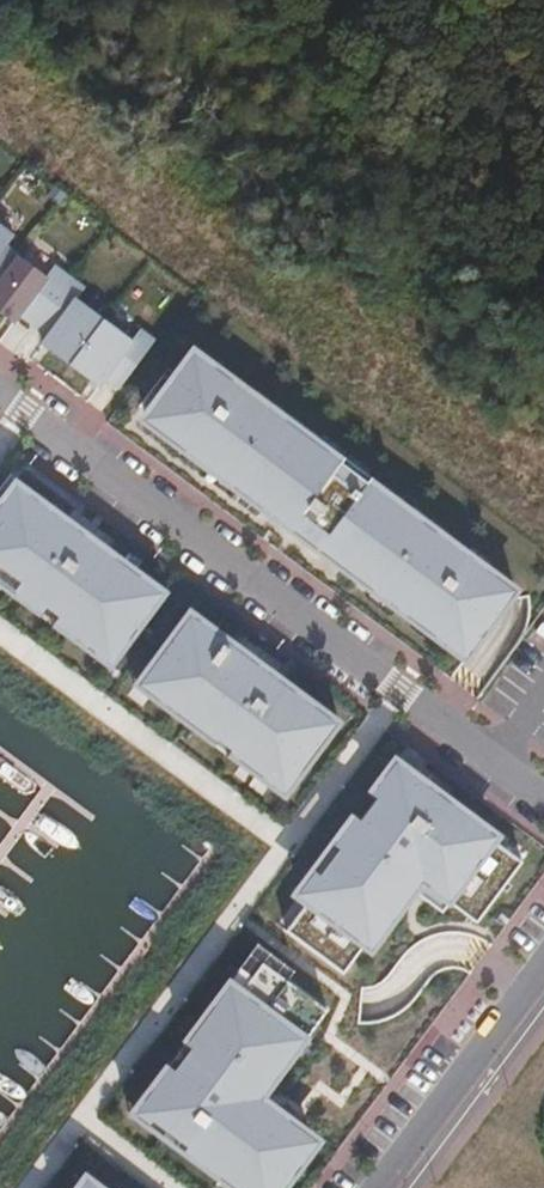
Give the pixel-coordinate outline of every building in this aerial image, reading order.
[(27,245),(38,230),(18,216),(7,230),(0,225),(0,281),(27,245)] [(34,325),(80,262),(60,247),(50,262),(27,245),(0,281),(0,314),(12,323),(19,313),(34,325)] [(42,345),(70,366),(112,308),(85,288),(96,273),(80,262),(34,325),(49,336),(42,345)] [(112,308),(70,366),(106,393),(113,384),(128,394),(174,332),(155,317),(144,332),(112,308)] [(186,349),(130,424),(458,667),(514,592),(186,349)] [(7,482),(0,491),(0,599),(102,673),(163,595),(7,482)] [(277,803),(335,728),(180,613),(123,693),(277,803)] [(490,842),(387,758),(280,901),(365,956),(410,899),(444,913),(490,842)] [(221,985),(119,1120),(213,1187),(287,1187),(318,1146),(261,1103),(303,1042),(221,985)] [(70,1187),(94,1187),(78,1176),(70,1187)]
